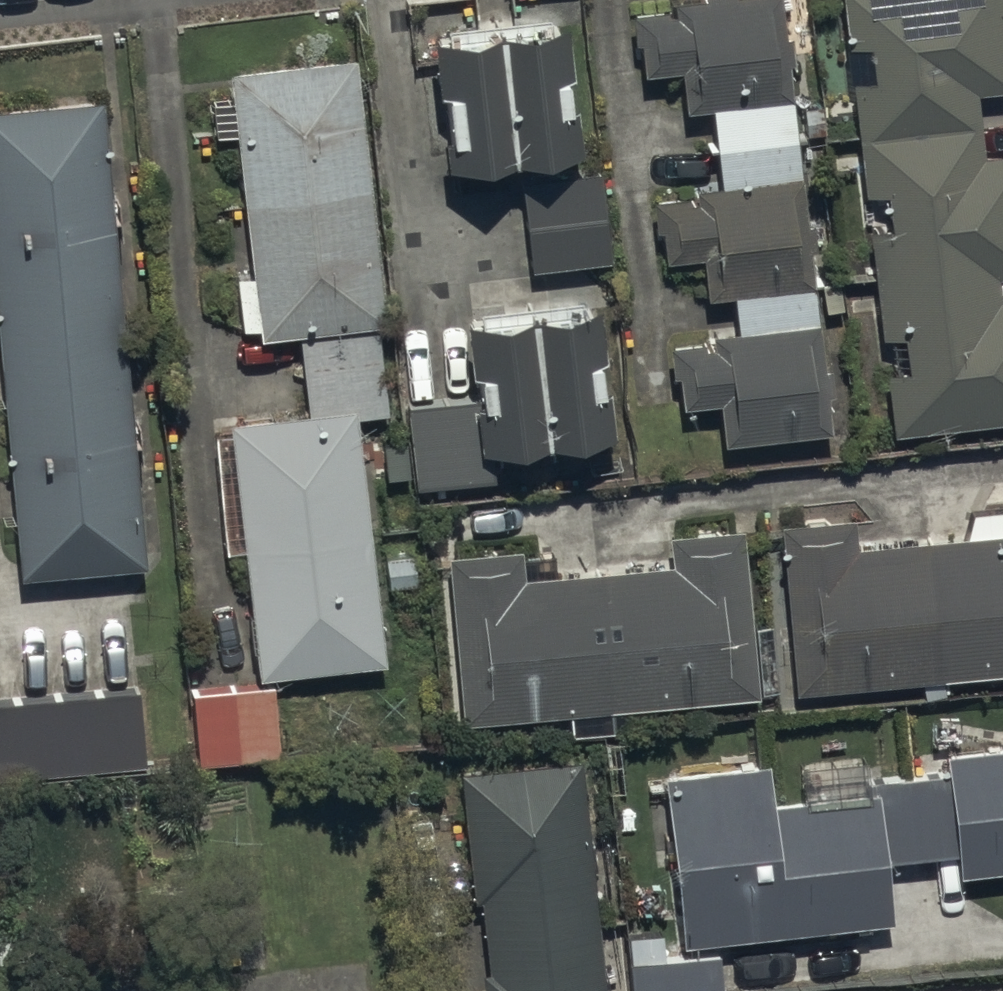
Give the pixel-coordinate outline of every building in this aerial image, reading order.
[(633,2),(636,31),(642,30),(646,62),(681,58),(686,100),(714,97),(796,88),(786,0),(649,0),(633,2)] [(850,27),(870,25),(874,64),(853,66),(859,122),(984,108),(981,80),(1002,78),(1002,0),(847,0),(850,27)] [(565,10),(437,25),(452,156),(581,141),(565,10)] [(352,40),(225,56),(259,325),(386,309),(352,40)] [(0,96),(0,348),(20,560),(154,549),(103,86),(0,96)] [(796,88),(714,97),(723,172),(805,163),(796,88)] [(984,108),(859,122),(866,178),(888,176),(892,211),(872,213),(884,320),(906,318),(910,357),(888,360),(895,418),(1002,406),(1002,287),(1002,288),(1000,264),(1002,264),(1002,140),(987,142),(984,108)] [(602,162),(522,170),(532,262),(612,254),(602,162)] [(723,172),(700,175),(700,182),(652,187),(656,221),(662,221),(666,251),(701,247),(706,291),(734,288),(818,279),(805,163),(723,172)] [(818,279),(734,288),(737,316),(823,307),(818,279)] [(597,287),(469,304),(478,388),(485,445),(615,428),(597,287)] [(737,316),(712,319),(714,330),(672,334),(675,362),(681,361),(685,398),(720,395),(724,431),(835,419),(823,307),(737,316)] [(381,320),(300,330),(310,407),(357,401),(391,397),(381,320)] [(478,388),(408,396),(417,478),(487,470),(485,445),(478,388)] [(310,407),(231,416),(258,669),(385,656),(357,401),(310,407)] [(782,511),(797,681),(1002,663),(1002,522),(859,535),(857,505),(782,511)] [(521,536),(451,542),(466,710),(760,683),(745,515),(673,522),(676,551),(523,565),(521,536)] [(275,683),(193,691),(200,766),(283,758),(275,683)] [(0,703),(0,778),(145,763),(138,690),(0,703)] [(662,760),(683,939),(895,914),(887,847),(959,839),(962,866),(1002,861),(1002,738),(944,745),(946,763),(775,783),(770,747),(662,760)] [(463,763),(476,887),(483,886),(490,957),(480,958),(483,990),(606,990),(581,751),(463,763)] [(633,990),(726,990),(722,952),(630,961),(633,990)]
